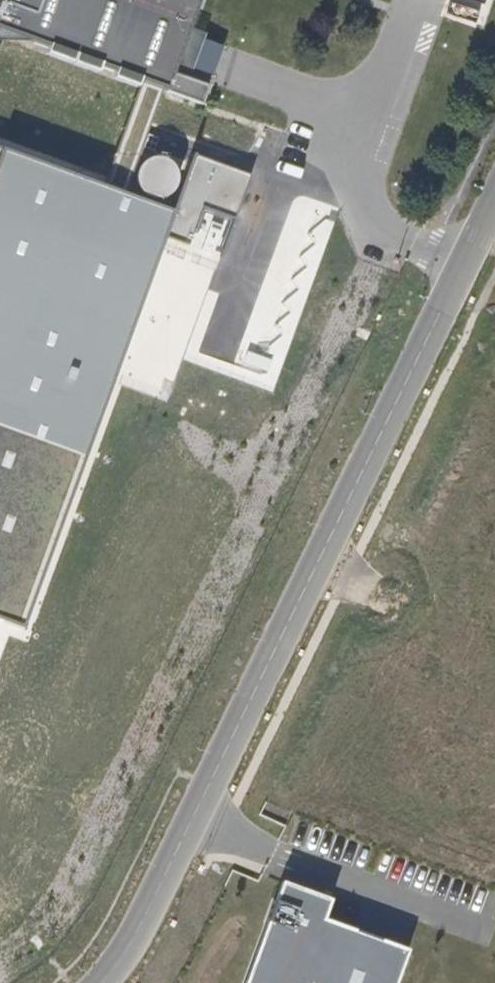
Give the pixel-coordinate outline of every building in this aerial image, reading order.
[(159,99),(195,0),(0,0),(0,42),(159,99)] [(0,139),(0,617),(33,629),(184,205),(0,139)] [(408,945),(324,914),(331,895),(281,876),(267,917),(268,917),(243,982),(394,982),(408,945)]
